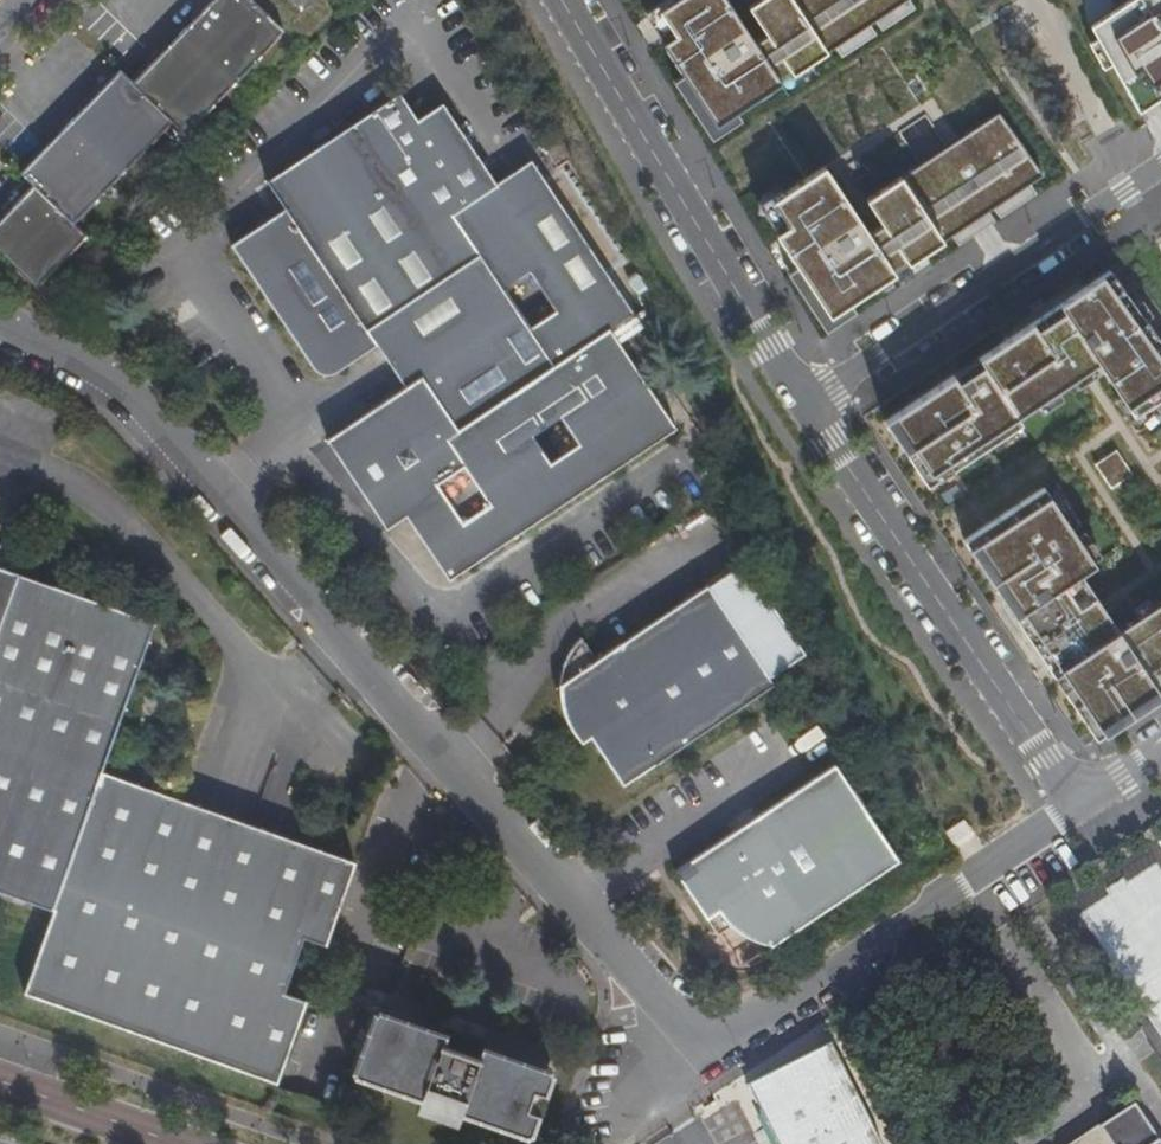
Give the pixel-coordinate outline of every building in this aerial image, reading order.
[(233,85),(284,32),(253,0),(212,0),(180,34),(233,85)] [(908,0),(766,0),(734,22),(719,0),(675,0),(637,25),(666,67),(653,76),(697,142),(908,0)] [(1089,24),(1125,89),(1137,111),(1160,96),(1160,0),(1127,0),(1089,24)] [(184,135),(233,85),(180,34),(133,82),(121,70),(119,72),(171,123),(184,135)] [(69,123),(121,174),(171,123),(119,72),(69,123)] [(400,92),(385,102),(267,182),(285,209),(231,244),(291,335),(313,370),(321,374),(329,375),(336,373),(378,346),(406,388),(361,417),(368,427),(343,443),(369,482),(389,514),(432,485),(481,558),(676,428),(631,362),(609,329),(634,313),(559,202),(544,179),(532,160),(531,161),(498,183),(444,103),(418,120),(400,92)] [(805,332),(1040,174),(995,107),(833,216),(797,164),(735,206),(770,258),(760,265),(805,332)] [(33,186),(84,236),(86,234),(73,222),(121,174),(69,123),(20,174),(33,186)] [(529,158),(531,161),(532,160),(544,179),(559,168),(546,148),(529,158)] [(84,236),(33,186),(0,219),(0,253),(35,287),(84,236)] [(1160,390),(1160,344),(1101,255),(1035,300),(1084,372),(1116,420),(1160,390)] [(1078,364),(1035,300),(862,416),(911,489),(1013,420),(1008,411),(1078,364)] [(368,427),(361,417),(326,440),(358,487),(369,482),(343,443),(368,427)] [(1102,485),(1122,471),(1105,446),(1084,460),(1102,485)] [(389,514),(369,482),(358,487),(387,529),(406,517),(449,581),(481,558),(432,485),(389,514)] [(952,538),(1005,616),(1073,571),(1089,560),(1036,482),(952,538)] [(17,574),(0,568),(0,624),(17,574)] [(1160,695),(1160,569),(1099,611),(1032,656),(1090,742),(1160,695)] [(1005,616),(1032,656),(1099,611),(1073,571),(1005,616)] [(51,908),(100,770),(153,621),(17,574),(0,624),(0,891),(51,908)] [(580,637),(573,646),(563,666),(559,682),(558,692),(561,708),(565,718),(571,729),(580,723),(591,740),(622,785),(774,685),(707,585),(596,661),(580,637)] [(580,723),(571,729),(582,746),(591,740),(580,723)] [(760,945),(771,947),(898,863),(836,766),(675,873),(718,937),(732,928),(748,941),(760,945)] [(351,860),(100,770),(51,908),(21,993),(272,1082),(324,936),(351,860)] [(373,1006),(350,1076),(528,1140),(554,1070),(482,1046),(483,1043),(446,1030),(445,1032),(373,1006)] [(832,1046),(748,1086),(777,1143),(881,1143),(832,1046)] [(1131,1106),(1070,1143),(1156,1143),(1131,1106)]
